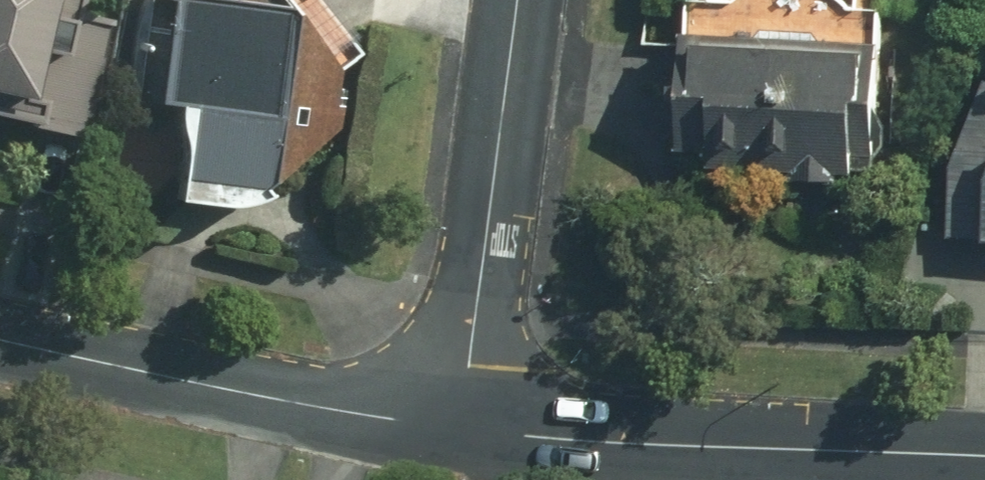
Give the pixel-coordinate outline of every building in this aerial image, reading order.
[(89,133),(116,0),(0,0),(0,115),(89,133)] [(368,44),(325,0),(151,0),(141,101),(193,107),(184,196),(278,206),(298,15),(344,63),(368,44)] [(889,45),(681,34),(675,165),(882,176),(889,45)] [(955,74),(943,239),(984,242),(984,76),(955,74)]
